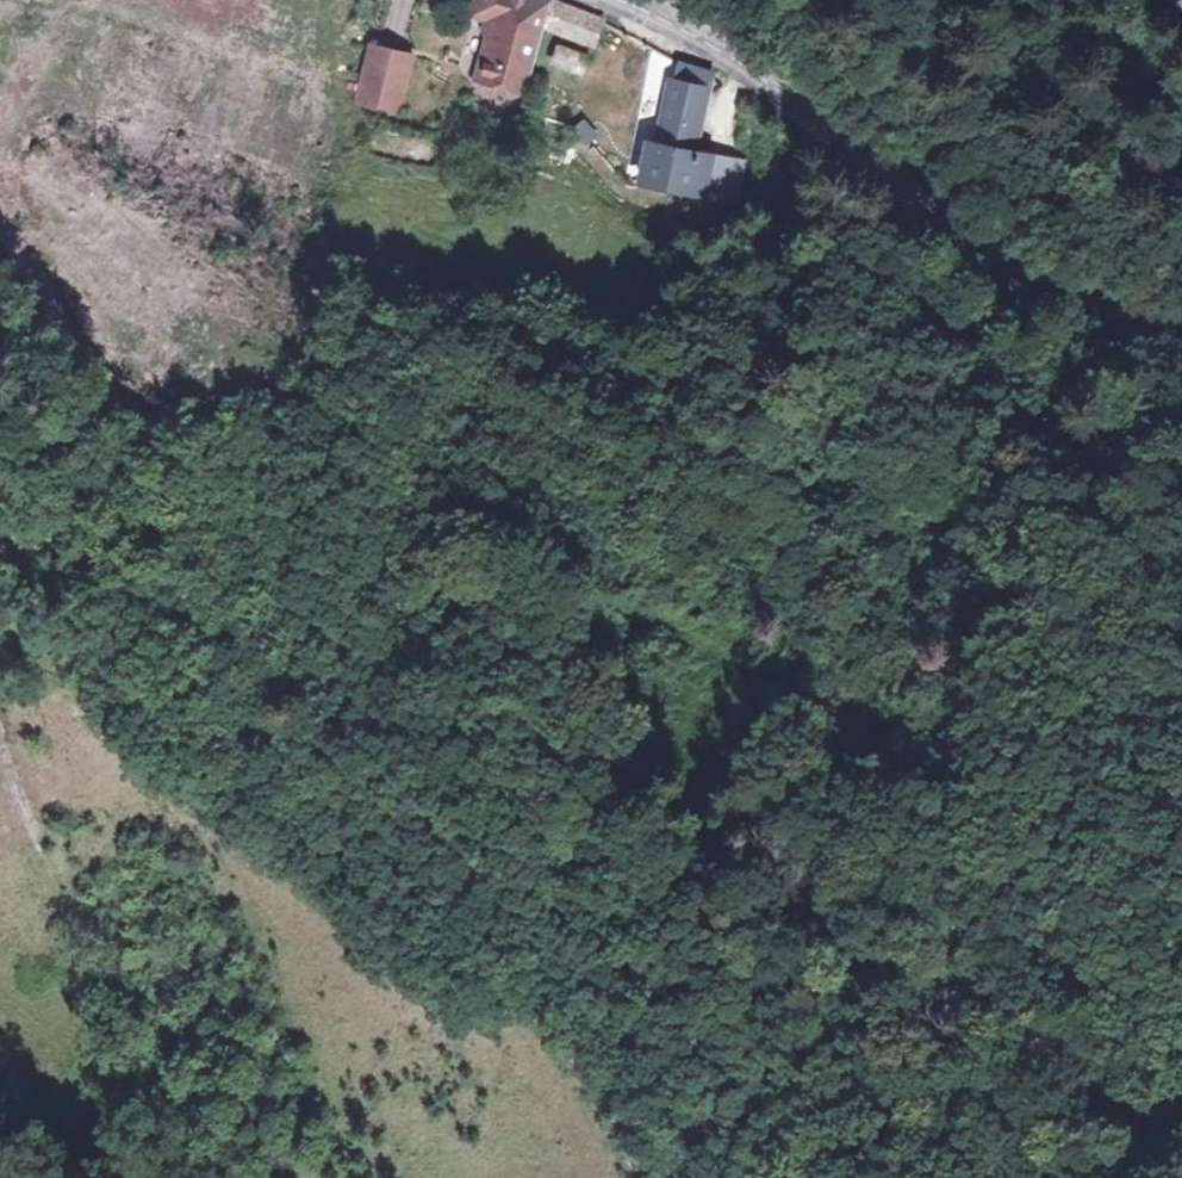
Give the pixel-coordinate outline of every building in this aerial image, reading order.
[(458,14),(484,20),(469,89),(528,102),(548,11),(498,0),(461,0),(458,14)] [(414,55),(364,44),(349,110),(399,121),(414,55)] [(713,79),(663,72),(655,128),(704,135),(713,79)] [(724,158),(637,144),(629,190),(717,204),(724,158)]
